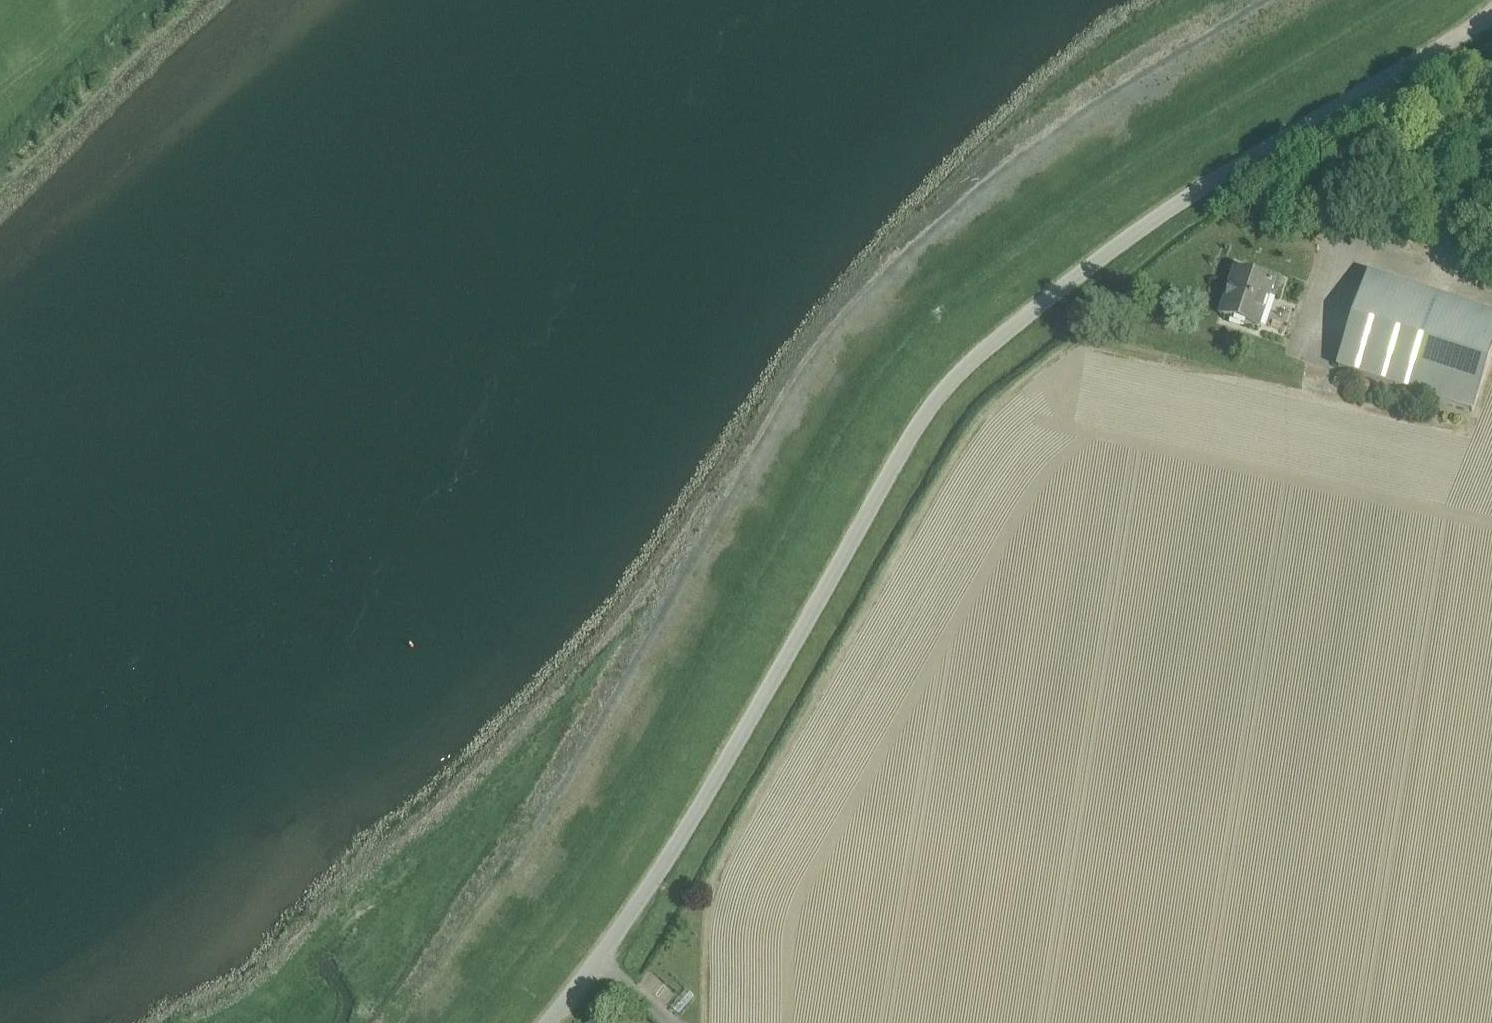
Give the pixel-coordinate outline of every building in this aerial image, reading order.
[(1235,272),(1220,318),(1260,332),(1271,298),(1277,300),(1283,283),(1261,275),(1259,281),(1235,272)] [(1375,382),(1472,414),(1491,355),(1491,314),(1370,273),(1338,370),(1375,382)]
